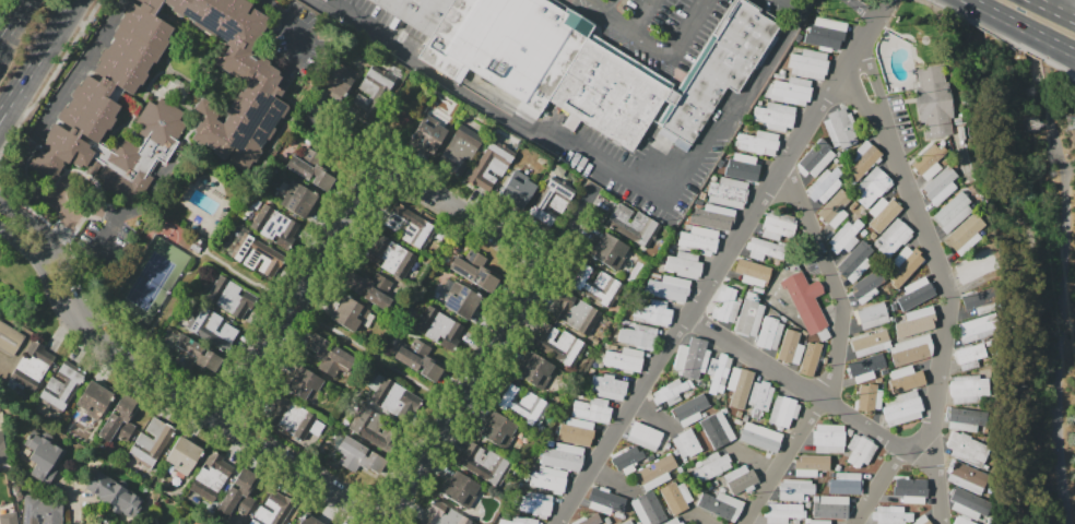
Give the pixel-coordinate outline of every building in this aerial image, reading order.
[(131,3),(133,0),(246,0),(251,3),(246,13),(249,14),(252,9),(270,20),(250,52),(257,58),(259,55),(270,61),(268,64),(283,73),(275,85),(283,91),(279,96),(274,94),(272,96),(288,107),(282,119),(280,118),(274,127),(275,128),(268,141),(267,141),(260,151),(261,151),(249,171),(245,169),(244,171),(227,162),(228,159),(226,158),(226,159),(213,152),(214,150),(203,143),(201,146),(190,139),(194,132),(193,131),(199,121),(201,122),(204,116),(193,109),(201,97),(221,109),(215,119),(223,124),(228,116),(226,114),(240,91),(243,92),(248,83),(236,75),(235,78),(213,63),(218,56),(222,58),(228,46),(225,44),(226,41),(216,35),(215,38),(192,24),(193,22),(184,15),(181,19),(169,11),(172,8),(164,3),(156,16),(176,28),(155,62),(153,61),(147,70),(150,72),(141,86),(139,85),(132,95),(123,91),(117,102),(121,104),(115,115),(116,116),(108,129),(106,128),(98,141),(113,150),(117,142),(120,144),(123,140),(139,148),(145,136),(139,132),(142,127),(135,122),(149,102),(161,108),(165,102),(182,112),(179,120),(187,124),(176,141),(179,143),(165,166),(157,162),(149,177),(138,170),(130,182),(90,157),(84,166),(79,163),(76,165),(69,159),(66,164),(63,162),(51,182),(26,167),(33,157),(35,159),(40,150),(46,153),(47,151),(42,147),(49,136),(46,134),(54,122),(68,132),(71,128),(56,119),(63,106),(66,108),(72,97),(70,96),(76,84),(79,86),(85,75),(97,82),(101,76),(93,72),(99,61),(97,60),(108,44),(110,45),(114,38),(111,36),(118,26),(116,25),(122,14),(121,13),(128,1),(131,3)] [(429,37),(369,0),(452,0),(429,37)] [(429,37),(452,0),(545,0),(563,11),(566,7),(594,25),(590,33),(550,100),(541,114),(468,70),(460,82),(417,57),(429,37)] [(680,85),(732,0),(747,0),(764,10),(760,15),(780,27),(739,95),(729,88),(693,146),(655,122),(668,104),(663,102),(631,153),(550,100),(590,33),(593,35),(674,84),(671,88),(675,92),(678,86),(680,85)] [(811,26),(823,28),(824,22),(844,26),(843,33),(846,33),(843,44),(841,44),(840,49),(812,44),(813,38),(808,37),(811,26)] [(395,45),(398,40),(409,46),(406,50),(395,45)] [(825,75),(823,74),(822,81),(790,74),(791,69),(788,68),(791,53),(801,56),(802,48),(827,53),(826,60),(828,61),(825,75)] [(358,72),(342,99),(317,85),(333,59),(342,64),(344,62),(358,72)] [(373,128),(346,111),(357,93),(369,99),(371,96),(358,87),(371,66),(400,83),(373,128)] [(917,69),(943,66),(946,82),(948,82),(953,118),(950,118),(953,133),(926,138),(924,121),(920,122),(914,105),(915,86),(919,86),(917,69)] [(808,102),(805,102),(804,106),(769,99),(770,94),(771,94),(775,80),(788,83),(789,76),(811,81),(810,87),(812,87),(808,102)] [(755,106),(766,108),(767,103),(795,108),(792,128),(785,127),(784,132),(766,128),(767,123),(752,120),(755,106)] [(858,142),(841,148),(839,145),(834,147),(823,121),(829,119),(827,114),(843,107),(847,114),(851,111),(857,127),(852,129),(858,142)] [(421,121),(433,129),(436,123),(447,130),(432,155),(409,141),(421,121)] [(460,123),(484,138),(460,177),(449,170),(451,167),(438,159),(460,123)] [(737,133),(755,136),(756,130),(778,134),(777,141),(779,141),(777,151),(773,150),(772,157),(736,150),(739,143),(735,142),(737,133)] [(836,155),(814,178),(798,163),(820,139),(831,148),(830,150),(836,155)] [(855,182),(846,172),(854,163),(850,157),(866,140),(882,153),(878,156),(882,158),(876,165),(874,162),(855,182)] [(911,165),(938,140),(948,151),(943,156),(948,162),(926,181),(911,165)] [(513,157),(503,176),(499,175),(494,183),(496,184),(491,194),(468,180),(484,153),(483,152),(489,142),(513,157)] [(728,158),(739,160),(740,154),(761,158),(760,165),(763,165),(759,180),(725,174),(728,158)] [(292,155),(314,168),(316,164),(326,170),(324,172),(334,179),(327,192),(310,182),(315,177),(311,175),(307,181),(284,167),(292,155)] [(948,165),(950,168),(953,167),(960,175),(953,181),(957,187),(936,206),(925,194),(926,193),(922,188),(948,165)] [(807,195),(810,194),(805,191),(826,168),(829,172),(836,166),(842,172),(837,177),(843,182),(823,204),(817,199),(814,202),(807,195)] [(866,209),(855,200),(858,198),(852,192),(875,166),(894,182),(881,198),(878,195),(866,209)] [(714,167),(722,169),(721,177),(713,175),(714,167)] [(550,176),(576,191),(562,213),(548,205),(546,210),(557,216),(551,226),(528,212),(532,204),(534,205),(544,189),(542,188),(550,176)] [(536,186),(523,209),(499,194),(510,177),(522,183),(525,178),(536,186)] [(710,181),(719,183),(720,177),(747,182),(746,189),(748,189),(745,204),(743,203),(742,209),(708,202),(709,196),(708,196),(710,181)] [(318,195),(304,219),(279,204),(286,192),(292,195),(299,183),(318,195)] [(931,217),(962,189),(972,201),(968,205),(972,211),(946,234),(931,217)] [(819,223),(823,218),(819,215),(841,192),(844,194),(846,194),(851,199),(843,207),(848,212),(834,227),(829,223),(825,227),(819,223)] [(894,195),(900,202),(899,204),(902,207),(884,228),(881,225),(875,231),(867,225),(873,218),(869,214),(887,192),(893,196),(894,195)] [(255,199),(261,203),(256,211),(250,206),(255,199)] [(395,203),(437,227),(423,250),(400,237),(401,234),(383,224),(395,203)] [(660,225),(645,251),(630,242),(631,240),(605,224),(611,214),(612,215),(619,203),(631,211),(625,222),(629,224),(637,211),(660,225)] [(264,204),(299,225),(293,237),(295,239),(288,250),(275,242),(279,236),(275,234),(272,240),(250,227),(264,204)] [(694,206),(709,210),(710,204),(734,209),(733,214),(735,215),(733,224),(730,223),(729,230),(700,225),(701,217),(693,215),(694,206)] [(766,215),(768,216),(770,211),(796,218),(791,237),(781,235),(779,241),(761,237),(763,229),(761,229),(766,215)] [(943,241),(974,213),(985,225),(977,233),(981,237),(959,257),(956,252),(954,253),(943,241)] [(897,217),(914,233),(903,246),(901,243),(898,247),(899,248),(897,251),(895,250),(891,254),(893,254),(890,258),(889,257),(888,258),(873,245),(897,217)] [(829,249),(831,246),(827,242),(847,222),(851,225),(857,218),(863,225),(853,236),(858,240),(847,252),(842,248),(836,254),(829,249)] [(676,245),(680,231),(688,234),(690,227),(718,233),(717,239),(718,240),(716,253),(710,252),(710,255),(700,253),(701,250),(685,247),(685,249),(678,248),(680,246),(676,245)] [(603,231),(640,254),(628,273),(618,267),(615,272),(596,260),(592,251),(603,231)] [(247,235),(286,259),(273,279),(258,271),(263,261),(260,258),(252,271),(233,259),(247,235)] [(417,257),(403,281),(380,266),(385,260),(380,258),(376,264),(364,257),(371,245),(375,247),(382,235),(417,257)] [(752,237),(784,246),(780,259),(765,254),(764,261),(748,257),(751,251),(747,250),(752,237)] [(836,267),(861,240),(872,250),(866,257),(872,262),(852,283),(836,267)] [(925,257),(901,284),(897,279),(895,282),(889,276),(895,270),(890,265),(910,242),(925,257)] [(189,248),(192,243),(201,248),(198,253),(189,248)] [(458,253),(464,258),(471,248),(487,259),(483,266),(489,271),(488,273),(496,277),(487,291),(475,284),(480,277),(475,275),(472,282),(449,269),(458,253)] [(955,263),(987,248),(997,269),(987,273),(990,279),(966,291),(962,285),(960,286),(954,271),(957,270),(955,263)] [(666,255),(676,258),(677,250),(698,254),(697,261),(702,262),(700,276),(697,276),(696,279),(675,275),(676,272),(673,272),(673,273),(665,272),(666,270),(664,270),(666,255)] [(737,259),(743,260),(743,258),(761,263),(760,265),(770,267),(767,283),(759,281),(757,286),(732,279),(737,259)] [(583,263),(595,271),(589,281),(592,284),(600,271),(623,285),(609,309),(598,301),(580,290),(580,291),(569,285),(583,263)] [(860,305),(852,294),(857,290),(853,285),(877,267),(885,279),(875,287),(878,291),(860,305)] [(386,311),(363,297),(367,290),(364,288),(359,295),(344,285),(353,271),(363,277),(364,275),(373,281),(377,273),(393,283),(388,294),(393,297),(386,311)] [(801,271),(807,284),(816,279),(823,294),(815,298),(828,325),(808,335),(785,288),(783,289),(779,281),(801,271)] [(900,311),(895,298),(905,294),(901,286),(929,273),(937,294),(900,311)] [(651,281),(664,283),(665,276),(689,281),(688,287),(689,287),(687,296),(685,295),(684,301),(651,295),(652,288),(650,288),(651,281)] [(224,277),(258,298),(243,322),(210,301),(224,277)] [(444,305),(449,295),(448,294),(456,281),(482,296),(468,320),(444,305)] [(726,324),(716,321),(717,319),(712,318),(721,285),(736,289),(734,296),(742,298),(734,322),(728,321),(726,324)] [(961,297),(990,288),(996,309),(978,315),(976,308),(966,311),(961,297)] [(601,313),(587,337),(577,332),(578,331),(562,321),(562,322),(552,315),(559,303),(556,301),(563,289),(601,313)] [(734,333),(734,331),(733,331),(737,315),(739,317),(744,298),(746,298),(747,293),(760,296),(758,303),(765,306),(756,336),(749,334),(748,336),(734,333)] [(369,310),(355,333),(330,318),(343,295),(369,310)] [(669,324),(666,323),(666,327),(631,321),(636,302),(650,306),(651,299),(666,302),(665,308),(672,310),(673,312),(671,322),(669,324)] [(853,311),(883,301),(889,322),(862,331),(860,323),(858,324),(853,311)] [(238,331),(228,347),(200,330),(197,334),(186,327),(200,305),(211,311),(210,313),(238,331)] [(895,333),(893,325),(905,321),(902,313),(931,305),(935,320),(933,321),(935,327),(900,338),(898,332),(895,333)] [(428,306),(464,327),(457,340),(458,341),(451,352),(439,344),(442,338),(439,336),(435,343),(413,330),(428,306)] [(993,314),(999,333),(961,345),(956,325),(993,314)] [(764,315),(778,320),(777,322),(783,324),(777,350),(770,348),(769,349),(756,346),(764,315)] [(13,357),(0,349),(0,321),(25,336),(13,357)] [(544,322),(558,331),(553,341),(556,343),(564,331),(583,343),(569,367),(530,343),(536,332),(538,333),(544,322)] [(619,327),(634,330),(635,323),(657,327),(655,334),(658,334),(654,349),(652,348),(652,350),(636,347),(636,345),(616,342),(619,327)] [(816,333),(826,327),(830,337),(820,342),(816,333)] [(785,329),(799,333),(796,344),(803,346),(798,365),(777,359),(785,329)] [(857,359),(850,338),(867,333),(869,335),(887,330),(891,340),(889,341),(891,347),(857,359)] [(315,332),(355,357),(347,370),(341,366),(333,379),(317,368),(322,359),(315,354),(316,353),(306,347),(315,332)] [(181,334),(203,347),(200,354),(203,357),(208,349),(221,358),(212,372),(193,360),(194,358),(174,345),(181,334)] [(895,368),(888,349),(894,347),(894,345),(929,334),(933,347),(931,357),(895,368)] [(708,341),(706,349),(710,350),(704,373),(699,372),(698,379),(673,373),(674,368),(673,368),(680,345),(688,347),(690,336),(708,341)] [(402,343),(409,347),(415,337),(432,347),(426,356),(434,360),(434,361),(442,367),(434,382),(420,373),(424,367),(420,365),(415,372),(392,358),(402,343)] [(823,344),(813,377),(799,373),(807,342),(814,344),(815,342),(823,344)] [(34,393),(9,378),(24,354),(29,357),(38,343),(46,347),(44,350),(56,357),(34,393)] [(954,352),(959,349),(958,347),(970,344),(971,346),(982,343),(987,357),(978,359),(980,366),(961,371),(960,365),(958,366),(954,352)] [(605,349),(621,353),(622,347),(642,350),(641,357),(642,357),(640,372),(633,371),(631,374),(622,372),(623,370),(618,369),(618,368),(617,368),(617,369),(613,369),(613,367),(609,367),(604,367),(604,366),(602,365),(605,349)] [(529,350),(554,366),(548,376),(551,377),(542,391),(515,374),(529,350)] [(728,356),(728,357),(732,358),(724,385),(719,384),(716,395),(708,393),(713,376),(707,373),(711,358),(718,360),(720,354),(728,356)] [(847,365),(851,364),(850,361),(855,359),(855,360),(866,357),(866,358),(883,354),(887,367),(874,371),(876,378),(855,384),(853,378),(851,379),(847,365)] [(62,410),(38,397),(51,377),(63,383),(66,380),(56,374),(64,359),(86,372),(79,385),(78,384),(62,410)] [(299,365),(323,380),(317,392),(311,389),(304,401),(285,390),(299,365)] [(741,365),(749,368),(748,371),(754,372),(745,402),(740,400),(736,408),(728,406),(733,388),(728,385),(732,368),(739,370),(741,365)] [(890,395),(888,389),(890,389),(888,380),(893,379),(890,371),(911,365),(913,372),(922,369),(926,384),(890,395)] [(882,370),(888,368),(890,374),(884,377),(882,370)] [(377,373),(429,404),(425,412),(412,404),(402,419),(369,400),(375,392),(368,388),(377,373)] [(592,376),(603,378),(604,373),(615,376),(614,380),(627,382),(624,396),(622,396),(621,401),(595,396),(596,391),(590,390),(592,376)] [(949,381),(953,381),(953,377),(978,374),(979,379),(987,379),(988,396),(979,396),(979,403),(953,405),(953,398),(952,398),(949,381)] [(657,406),(652,400),(654,397),(652,393),(678,378),(681,383),(685,381),(689,388),(677,394),(682,401),(669,407),(665,401),(657,406)] [(74,404),(90,379),(114,394),(97,421),(83,413),(84,409),(74,404)] [(761,380),(770,383),(769,386),(773,388),(767,412),(763,410),(759,419),(751,417),(754,406),(747,404),(754,381),(760,383),(761,380)] [(497,404),(511,381),(522,388),(515,401),(519,403),(527,390),(546,403),(532,426),(524,421),(525,419),(507,407),(506,409),(497,404)] [(877,384),(876,390),(882,390),(879,409),(874,408),(874,415),(864,414),(865,410),(855,409),(859,384),(867,385),(869,383),(877,384)] [(882,408),(885,407),(883,400),(917,389),(923,410),(920,412),(921,416),(888,427),(882,408)] [(97,436),(122,393),(137,402),(131,412),(132,413),(127,421),(135,427),(126,443),(116,437),(111,443),(97,436)] [(683,428),(673,409),(702,393),(709,405),(698,412),(701,417),(683,428)] [(316,436),(324,421),(278,395),(263,421),(301,442),(307,431),(316,436)] [(776,395),(801,403),(795,419),(791,418),(788,429),(768,422),(776,395)] [(574,400),(590,403),(591,396),(607,400),(606,406),(611,407),(607,425),(570,417),(574,400)] [(362,404),(402,428),(388,452),(347,428),(362,404)] [(949,407),(987,412),(984,427),(977,426),(976,432),(947,429),(949,407)] [(493,410),(517,426),(509,438),(505,436),(497,446),(477,434),(493,410)] [(699,421),(720,410),(735,438),(714,450),(699,421)] [(150,471),(126,456),(140,432),(153,440),(155,436),(145,430),(154,417),(175,429),(150,471)] [(568,421),(602,429),(589,444),(558,436),(568,421)] [(634,421),(663,433),(654,452),(626,440),(634,421)] [(844,426),(843,452),(815,452),(815,445),(812,445),(812,431),(815,431),(816,425),(844,426)] [(744,426),(753,429),(752,431),(764,436),(766,429),(780,434),(778,442),(779,442),(777,449),(769,445),(768,451),(758,448),(757,449),(745,445),(746,443),(745,443),(745,444),(740,443),(740,441),(739,441),(744,426)] [(690,428),(702,450),(689,457),(687,455),(682,457),(672,440),(678,436),(677,434),(690,428)] [(66,450),(45,485),(27,474),(34,463),(27,458),(32,451),(26,446),(35,431),(42,434),(43,433),(46,432),(52,436),(52,440),(51,441),(66,450)] [(952,431),(959,434),(960,432),(970,437),(969,439),(989,448),(982,464),(989,466),(987,471),(949,455),(952,450),(946,446),(952,431)] [(853,433),(860,438),(861,437),(877,445),(866,465),(862,463),(859,468),(847,462),(852,451),(846,448),(853,433)] [(204,449),(187,476),(172,467),(173,465),(165,461),(180,434),(204,449)] [(345,436),(367,449),(364,455),(367,457),(371,451),(388,461),(379,476),(361,464),(355,473),(338,462),(342,454),(336,450),(345,436)] [(471,441),(484,450),(486,448),(509,462),(495,485),(457,462),(462,452),(463,453),(471,441)] [(541,464),(544,448),(555,450),(556,442),(583,448),(579,472),(541,464)] [(212,504),(201,498),(198,504),(184,496),(212,450),(224,457),(229,446),(240,453),(232,466),(234,468),(212,504)] [(643,464),(623,475),(621,471),(614,473),(609,461),(635,446),(643,464)] [(731,461),(729,462),(731,467),(701,484),(698,479),(696,480),(690,473),(697,469),(694,464),(717,451),(720,456),(725,453),(731,461)] [(646,492),(635,472),(671,453),(677,467),(666,473),(671,479),(646,492)] [(794,476),(795,462),(800,462),(801,455),(829,456),(829,471),(816,469),(816,477),(794,476)] [(952,458),(989,475),(981,496),(945,481),(949,473),(946,472),(952,458)] [(758,481),(752,485),(754,488),(746,492),(744,489),(733,496),(726,483),(728,483),(723,476),(744,465),(747,471),(752,468),(758,481)] [(243,466),(260,478),(249,497),(255,500),(245,517),(236,512),(232,517),(216,509),(243,466)] [(529,486),(532,472),(538,473),(540,466),(567,472),(564,492),(562,492),(560,496),(552,493),(553,491),(529,486)] [(96,469),(118,483),(119,480),(121,479),(128,483),(128,486),(127,488),(144,499),(133,517),(122,511),(119,516),(108,509),(111,504),(85,488),(96,469)] [(456,469),(480,485),(475,492),(477,495),(468,510),(440,493),(456,469)] [(829,493),(829,479),(835,479),(835,473),(860,473),(860,480),(862,480),(861,495),(829,493)] [(889,481),(894,481),(894,477),(929,478),(929,484),(931,484),(930,498),(914,497),(914,503),(893,502),(893,497),(889,497),(889,481)] [(779,483),(782,483),(782,479),(811,480),(811,484),(814,484),(814,495),(802,493),(802,501),(779,500),(779,483)] [(659,489),(674,481),(676,486),(684,483),(693,500),(686,504),(687,508),(672,515),(659,489)] [(295,502),(282,523),(248,523),(259,505),(272,513),(274,509),(262,501),(271,487),(295,502)] [(956,487),(994,504),(988,517),(979,514),(977,521),(950,509),(954,502),(949,500),(956,487)] [(590,488),(628,501),(624,512),(611,508),(609,514),(586,507),(588,500),(586,499),(590,488)] [(666,520),(658,523),(649,523),(641,523),(629,501),(651,490),(666,520)] [(519,496),(528,497),(529,491),(552,496),(551,501),(552,502),(550,515),(546,515),(546,520),(538,517),(539,514),(536,514),(536,515),(523,513),(524,511),(523,511),(522,512),(516,511),(519,496)] [(702,492),(716,498),(718,491),(743,503),(734,523),(696,505),(702,492)] [(62,503),(61,523),(23,523),(24,496),(40,497),(40,502),(62,503)] [(813,519),(813,503),(819,503),(819,496),(848,497),(847,520),(813,519)] [(472,522),(471,523),(422,523),(429,512),(426,510),(434,498),(472,522)] [(805,511),(805,519),(788,517),(787,523),(767,523),(767,517),(765,517),(765,510),(767,510),(767,503),(802,504),(802,511),(805,511)] [(906,522),(905,523),(877,523),(877,521),(872,521),(872,512),(876,512),(876,507),(903,508),(903,513),(913,513),(912,522),(906,522)] [(15,512),(17,523),(0,523),(0,515),(15,512)] [(306,513),(324,523),(299,523),(306,513)] [(602,521),(596,523),(571,523),(570,523),(584,515),(586,519),(596,513),(602,521)] [(924,513),(931,523),(912,523),(915,522),(914,520),(924,513)] [(969,522),(974,523),(953,523),(957,515),(960,517),(961,514),(970,519),(969,522)] [(538,520),(537,523),(499,523),(500,519),(511,521),(512,515),(538,520)]
